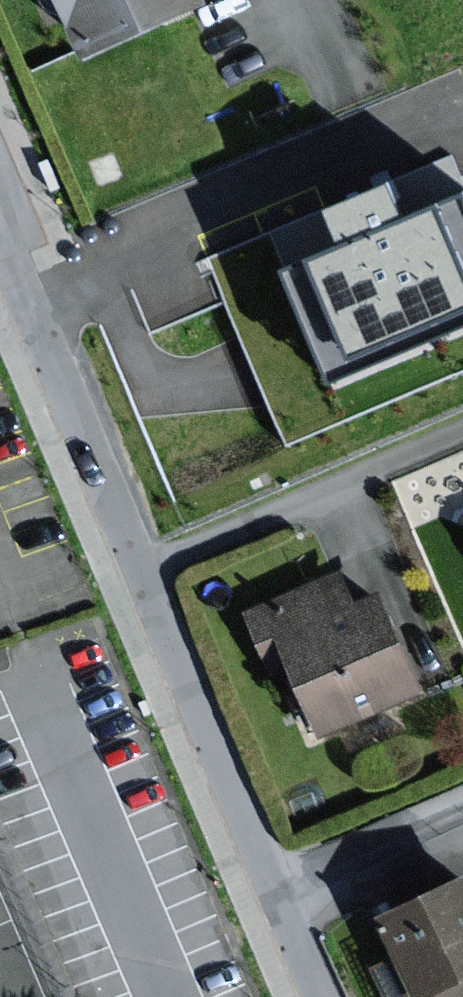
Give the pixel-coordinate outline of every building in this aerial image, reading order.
[(84,56),(202,4),(201,0),(59,0),(84,56)] [(215,257),(288,438),(462,367),(462,190),(452,162),(215,257)] [(354,604),(341,573),(239,614),(268,685),(285,678),(311,741),(426,694),(384,592),(354,604)] [(381,915),(413,996),(462,996),(462,883),(381,915)]
